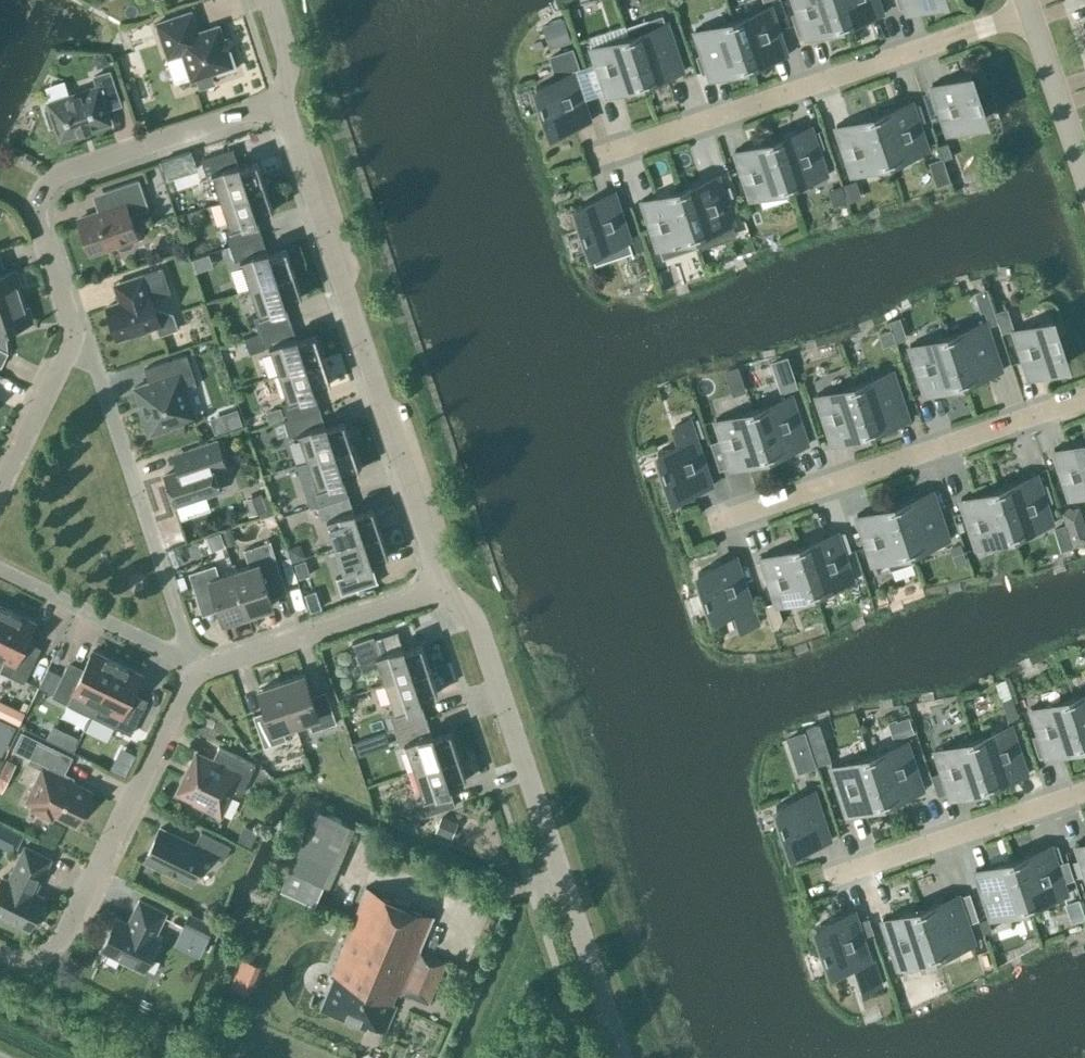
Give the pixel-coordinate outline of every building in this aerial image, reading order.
[(836,0),(795,0),(808,39),(809,38),(808,35),(843,23),(836,0)] [(843,23),(879,11),(880,15),(881,14),(877,0),(836,0),(843,23)] [(909,14),(910,14),(909,10),(939,0),(904,0),(909,14)] [(733,20),(748,64),(783,52),(784,56),(786,55),(768,4),(767,4),(768,8),(733,20)] [(213,82),(210,73),(217,71),(218,74),(237,68),(230,49),(227,50),(219,24),(198,31),(191,11),(156,22),(168,57),(182,53),(191,79),(197,77),(200,86),(213,82)] [(626,26),(644,80),(679,68),(680,72),(682,72),(662,14),(626,26)] [(570,40),(563,18),(548,24),(555,45),(570,40)] [(748,64),(733,20),(697,32),(696,28),(695,29),(712,80),(713,79),(712,76),(748,64)] [(644,80),(626,26),(624,27),(628,37),(594,48),(592,44),(591,45),(608,96),(609,96),(608,92),(644,80)] [(578,67),(571,46),(548,54),(555,75),(532,82),(548,134),(593,120),(576,68),(578,67)] [(50,106),(45,108),(51,126),(56,125),(60,137),(110,121),(106,108),(120,103),(110,70),(94,75),(98,86),(49,102),(50,106)] [(971,74),(935,87),(933,83),(932,83),(951,139),(952,138),(951,134),(987,122),(971,74)] [(874,116),(889,159),(925,148),(926,152),(927,151),(910,100),(909,100),(910,104),(874,116)] [(889,159),(874,116),(839,128),(838,124),(836,124),(853,176),(855,175),(854,171),(889,159)] [(773,140),(788,184),(823,172),(825,176),(826,176),(809,124),(807,125),(809,129),(773,140)] [(788,184),(773,140),(738,152),(736,148),(735,149),(752,200),(754,200),(752,196),(788,184)] [(221,200),(265,186),(257,162),(240,168),(233,147),(201,158),(206,175),(212,173),(221,200)] [(30,168),(34,160),(26,156),(22,164),(30,168)] [(716,178),(680,190),(695,233),(699,246),(736,233),(716,174),(714,174),(716,178)] [(133,238),(137,236),(130,214),(148,208),(139,179),(104,191),(110,208),(78,218),(90,252),(117,243),(118,246),(123,248),(131,245),(134,241),(133,238)] [(230,245),(262,235),(256,214),(273,209),(265,186),(221,200),(230,227),(225,229),(230,245)] [(612,190),(610,190),(612,194),(575,206),(595,263),(631,251),(632,255),(634,255),(612,190)] [(659,245),(695,233),(680,190),(645,201),(644,198),(642,198),(659,249),(661,249),(659,245)] [(250,287),(294,272),(286,249),(269,255),(262,235),(230,245),(235,261),(241,259),(250,287)] [(138,295),(107,305),(118,338),(156,325),(159,334),(178,327),(173,311),(154,306),(151,298),(170,292),(162,267),(132,277),(138,295)] [(21,295),(17,284),(21,283),(16,270),(0,275),(0,303),(21,295)] [(253,316),(259,332),(291,321),(285,301),(301,295),(294,272),(250,287),(259,314),(253,316)] [(990,323),(996,321),(986,288),(975,292),(981,309),(985,308),(990,323)] [(21,295),(0,303),(0,335),(3,330),(33,320),(29,306),(25,308),(21,295)] [(890,320),(893,330),(902,327),(898,317),(890,320)] [(948,335),(962,379),(998,367),(999,371),(1000,371),(983,319),(982,320),(983,324),(948,335)] [(1031,375),(1067,363),(1052,319),(1016,331),(1015,327),(1013,327),(1031,379),(1032,378),(1031,375)] [(249,353),(270,346),(279,373),(323,359),(315,335),(298,341),(291,321),(259,332),(244,337),(249,353)] [(962,379),(948,335),(912,347),(911,343),(909,344),(927,395),(928,395),(927,391),(962,379)] [(161,431),(160,429),(195,417),(185,387),(197,384),(186,354),(144,368),(149,382),(135,387),(145,418),(142,419),(148,436),(161,431)] [(781,389),(796,384),(786,357),(772,361),(781,389)] [(282,402),(287,418),(320,407),(314,387),(330,382),(323,359),(279,373),(288,401),(282,402)] [(855,385),(869,428),(905,417),(906,420),(907,420),(890,369),(889,369),(890,373),(855,385)] [(869,428),(855,385),(819,397),(818,393),(817,393),(834,445),(835,444),(834,440),(869,428)] [(754,409),(768,453),(804,441),(805,445),(806,445),(789,393),(788,394),(789,398),(754,409)] [(299,432),(308,460),(351,445),(344,422),(327,428),(320,407),(288,418),(287,418),(284,419),(289,436),(299,432)] [(224,414),(228,426),(241,422),(237,409),(224,414)] [(768,453),(754,409),(718,421),(717,417),(715,418),(733,469),(734,469),(733,465),(768,453)] [(657,451),(672,494),(708,482),(709,486),(711,486),(687,416),(686,417),(687,420),(674,425),(680,443),(657,451)] [(177,470),(164,475),(174,505),(176,504),(181,519),(211,509),(206,494),(220,490),(214,472),(228,468),(218,437),(172,453),(177,470)] [(1071,499),(1072,499),(1071,495),(1084,490),(1084,442),(1056,451),(1055,447),(1054,448),(1071,499)] [(311,489),(317,505),(349,494),(342,474),(359,468),(351,445),(308,460),(317,487),(311,489)] [(999,489),(1013,532),(1049,521),(1050,525),(1052,524),(1034,473),(1033,473),(1034,477),(999,489)] [(895,505),(910,549),(945,537),(946,541),(948,540),(930,489),(929,489),(930,493),(895,505)] [(1013,532),(999,489),(963,501),(962,497),(961,497),(978,549),(979,548),(978,544),(1013,532)] [(246,499),(250,513),(264,508),(260,494),(246,499)] [(328,519),(337,546),(380,532),(373,508),(356,514),(349,494),(317,505),(322,521),(328,519)] [(910,549),(895,505),(859,517),(858,513),(857,513),(874,565),(875,565),(874,561),(886,556),(890,568),(913,560),(910,549)] [(1061,548),(1072,544),(1065,524),(1055,527),(1061,548)] [(799,546),(814,590),(849,578),(851,582),(852,581),(835,530),(834,530),(835,534),(799,546)] [(388,555),(380,532),(337,546),(346,574),(336,577),(342,593),(378,581),(371,560),(388,555)] [(234,571),(248,613),(273,605),(266,583),(282,578),(270,541),(244,549),(249,565),(234,571)] [(814,590),(799,546),(764,558),(763,554),(761,555),(778,606),(780,606),(778,602),(814,590)] [(287,552),(279,555),(287,578),(294,575),(287,552)] [(757,624),(734,555),(732,555),(734,559),(697,571),(712,615),(735,607),(741,625),(754,621),(755,624),(757,624)] [(248,613),(234,571),(219,575),(215,564),(189,573),(200,604),(216,599),(223,621),(248,613)] [(10,610),(0,605),(0,631),(10,610)] [(0,631),(0,670),(24,682),(38,652),(23,645),(35,622),(10,610),(0,631)] [(385,683),(429,668),(421,645),(405,651),(398,630),(365,641),(371,657),(376,656),(385,683)] [(66,666),(52,695),(78,707),(92,714),(97,702),(117,662),(93,650),(81,673),(66,666)] [(97,702),(92,714),(106,721),(131,733),(145,704),(130,697),(142,674),(117,662),(97,702)] [(389,712),(394,728),(427,717),(420,697),(437,691),(429,668),(385,683),(395,710),(389,712)] [(304,673),(281,681),(295,723),(308,719),(312,730),(336,722),(326,690),(312,695),(304,673)] [(283,728),(295,723),(281,681),(258,689),(266,711),(254,715),(264,746),(286,739),(283,728)] [(1083,742),(1084,741),(1084,693),(1069,698),(1083,742)] [(22,707),(0,697),(0,713),(15,720),(22,707)] [(1083,742),(1069,698),(1033,710),(1032,706),(1031,706),(1048,758),(1049,757),(1048,754),(1083,742)] [(405,742),(414,770),(458,755),(450,732),(433,737),(427,717),(394,728),(400,744),(405,742)] [(0,718),(0,741),(6,744),(15,726),(0,718)] [(1008,727),(973,739),(988,783),(1023,771),(1024,775),(1026,775),(1008,723),(1007,723),(1008,727)] [(14,747),(31,755),(35,747),(39,739),(22,731),(14,747)] [(360,754),(374,749),(370,736),(356,741),(360,754)] [(62,776),(72,756),(39,739),(35,747),(28,761),(42,768),(26,800),(33,803),(31,808),(52,818),(54,814),(75,824),(79,817),(83,815),(87,812),(89,807),(90,802),(88,797),(92,790),(62,776)] [(905,744),(869,756),(884,799),(919,787),(920,791),(922,791),(905,739),(903,740),(905,744)] [(952,795),(988,783),(973,739),(938,751),(936,747),(935,748),(952,799),(954,799),(952,795)] [(241,794),(255,764),(219,746),(212,760),(197,753),(178,791),(196,800),(195,802),(220,815),(232,790),(241,794)] [(466,778),(458,755),(414,770),(423,797),(418,799),(423,815),(456,804),(449,784),(466,778)] [(848,811),(884,799),(869,756),(834,767),(832,764),(831,764),(848,815),(850,815),(848,811)] [(829,840),(812,789),(810,789),(812,793),(776,805),(790,849),(826,837),(828,841),(829,840)] [(349,823),(315,809),(281,889),(315,903),(349,823)] [(195,844),(160,827),(145,859),(191,882),(206,851),(223,859),(230,845),(201,831),(195,844)] [(8,844),(0,842),(0,853),(6,855),(8,844)] [(1049,848),(1013,859),(1028,903),(1063,891),(1065,895),(1066,895),(1049,843),(1047,844),(1049,848)] [(1079,847),(1078,843),(1076,843),(1084,869),(1084,845),(1079,847)] [(29,929),(44,897),(32,891),(35,883),(38,884),(50,858),(25,846),(8,879),(2,876),(0,881),(0,915),(29,929)] [(992,915),(1028,903),(1013,859),(978,871),(976,867),(975,868),(992,919),(994,919),(992,915)] [(317,981),(308,1001),(365,1025),(367,1021),(384,1028),(401,989),(427,1000),(445,958),(419,947),(434,913),(366,884),(323,984),(317,981)] [(956,897),(920,909),(935,952),(970,941),(972,945),(973,944),(956,893),(954,893),(956,897)] [(102,947),(144,968),(159,939),(154,937),(166,912),(139,899),(127,923),(116,918),(102,947)] [(852,913),(816,925),(830,969),(852,962),(862,991),(883,984),(872,953),(867,955),(852,909),(851,909),(852,913)] [(899,964),(935,952),(920,909),(885,921),(884,917),(882,917),(884,922),(874,925),(879,938),(888,935),(899,969),(901,968),(899,964)] [(214,925),(189,913),(182,928),(207,940),(214,925)]
